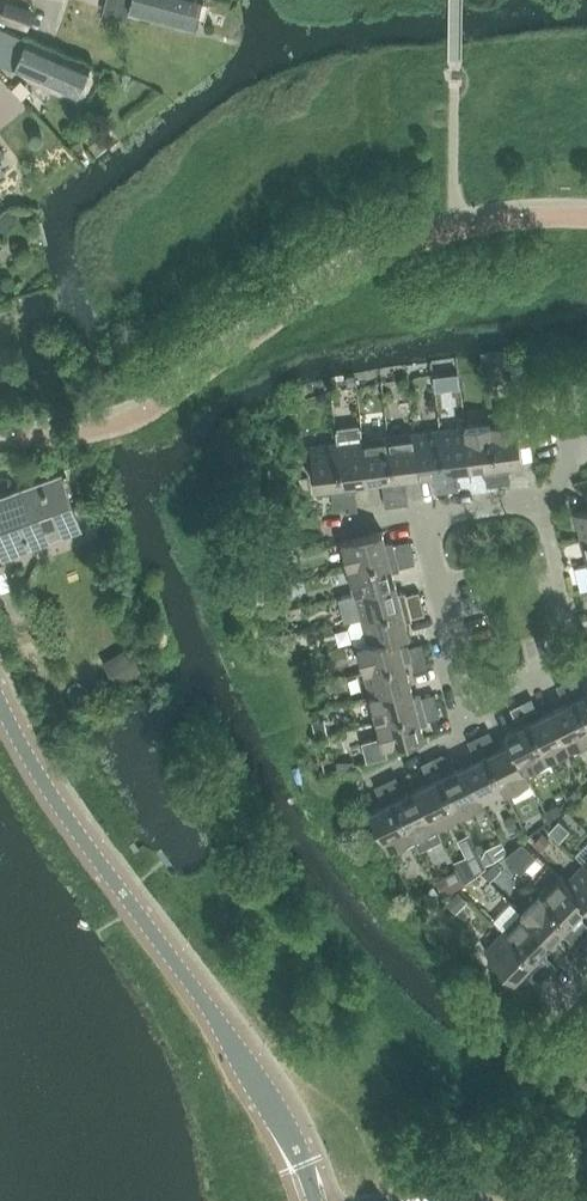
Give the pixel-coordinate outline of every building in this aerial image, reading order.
[(128,6),(195,24),(201,0),(129,0),(128,6)] [(25,28),(31,12),(2,2),(0,9),(0,20),(25,28)] [(78,96),(91,66),(0,27),(0,63),(78,96)] [(518,419),(491,422),(497,471),(509,469),(512,465),(512,462),(523,460),(518,419)] [(491,422),(465,426),(471,467),(481,466),(481,469),(485,472),(497,471),(491,422)] [(465,426),(440,429),(445,470),(471,467),(465,426)] [(358,481),(368,480),(363,439),(362,427),(336,430),(337,442),(343,483),(343,490),(355,489),(358,485),(358,481)] [(440,429),(414,432),(419,473),(433,472),(434,479),(446,477),(440,429)] [(414,432),(389,435),(394,477),(395,484),(407,482),(410,478),(409,475),(419,473),(414,432)] [(363,439),(368,480),(378,479),(394,477),(389,435),(363,439)] [(343,490),(343,483),(337,442),(311,445),(316,487),(331,485),(332,492),(343,490)] [(509,469),(497,471),(499,484),(511,482),(509,469)] [(499,484),(497,471),(485,472),(487,486),(499,484)] [(4,544),(28,536),(30,541),(79,523),(61,473),(12,491),(14,497),(0,502),(0,533),(4,544)] [(446,477),(448,491),(459,489),(458,476),(446,477)] [(448,491),(446,477),(434,479),(436,492),(448,491)] [(395,484),(397,505),(409,504),(407,482),(395,484)] [(395,484),(383,485),(385,506),(397,505),(395,484)] [(343,490),(345,503),(346,512),(358,510),(355,489),(343,490)] [(345,503),(343,490),(332,492),(333,505),(345,503)] [(582,539),(586,537),(586,509),(575,512),(582,539)] [(342,541),(349,567),(396,555),(393,544),(389,541),(385,542),(382,531),(342,541)] [(393,544),(396,555),(409,552),(406,540),(393,544)] [(396,555),(399,567),(412,564),(409,552),(396,555)] [(349,567),(355,592),(396,582),(393,572),(397,571),(399,567),(396,555),(349,567)] [(355,592),(362,617),(409,605),(406,594),(402,591),(398,592),(396,582),(355,592)] [(406,594),(409,605),(422,602),(419,590),(406,594)] [(422,602),(409,605),(412,617),(425,614),(422,602)] [(353,641),(358,644),(368,641),(368,642),(398,635),(399,636),(409,633),(406,622),(409,621),(412,617),(409,605),(362,617),(352,620),(349,624),(353,641)] [(358,644),(364,670),(405,660),(411,658),(409,646),(404,644),(401,645),(399,636),(398,635),(368,642),(368,641),(358,644)] [(409,646),(411,658),(425,655),(422,643),(409,646)] [(127,648),(102,662),(117,687),(142,672),(127,648)] [(425,655),(411,658),(414,669),(427,666),(425,655)] [(364,670),(371,695),(411,685),(405,660),(364,670)] [(567,680),(573,692),(584,686),(578,674),(567,680)] [(573,692),(567,680),(556,685),(562,697),(573,692)] [(371,695),(377,720),(417,710),(424,708),(421,696),(417,694),(414,695),(411,685),(371,695)] [(573,692),(576,698),(586,720),(586,686),(584,686),(573,692)] [(421,696),(424,708),(437,705),(434,693),(421,696)] [(521,702),(527,714),(537,709),(532,697),(521,702)] [(571,747),(586,739),(586,720),(576,698),(553,710),(571,747)] [(527,714),(521,702),(510,708),(516,720),(527,714)] [(437,705),(424,708),(427,719),(440,716),(437,705)] [(417,710),(377,720),(381,736),(362,741),(367,760),(387,755),(385,746),(424,736),(417,710)] [(530,721),(548,758),(571,747),(553,710),(530,721)] [(525,770),(548,758),(530,721),(506,733),(510,742),(511,742),(525,770)] [(478,735),(484,747),(495,742),(489,730),(478,735)] [(484,747),(478,735),(468,740),(473,752),(484,747)] [(487,754),(506,791),(530,779),(525,770),(511,742),(510,742),(487,754)] [(432,758),(438,770),(449,765),(443,753),(432,758)] [(464,765),(483,803),(506,791),(487,754),(464,765)] [(438,770),(432,758),(421,763),(427,775),(438,770)] [(464,765),(441,777),(459,814),(483,803),(464,765)] [(386,781),(392,793),(402,788),(396,776),(386,781)] [(441,777),(418,788),(436,825),(459,814),(441,777)] [(392,793),(386,781),(375,786),(381,798),(392,793)] [(418,788),(395,799),(413,837),(436,825),(418,788)] [(413,837),(395,799),(370,811),(389,849),(413,837)] [(566,881),(566,882),(586,903),(586,866),(584,863),(566,881)] [(540,893),(575,928),(583,919),(582,914),(580,912),(586,905),(586,903),(566,882),(566,881),(559,874),(540,893)] [(540,893),(522,912),(552,941),(559,933),(562,935),(567,936),(575,928),(540,893)] [(494,921),(504,931),(534,960),(552,941),(522,912),(511,902),(494,921)] [(585,937),(586,934),(586,923),(583,919),(575,928),(585,937)] [(585,937),(575,928),(567,936),(576,946),(585,937)] [(534,960),(504,931),(485,950),(515,979),(534,960)] [(539,965),(549,974),(557,965),(547,956),(539,965)] [(549,974),(539,965),(531,973),(540,983),(549,974)]
